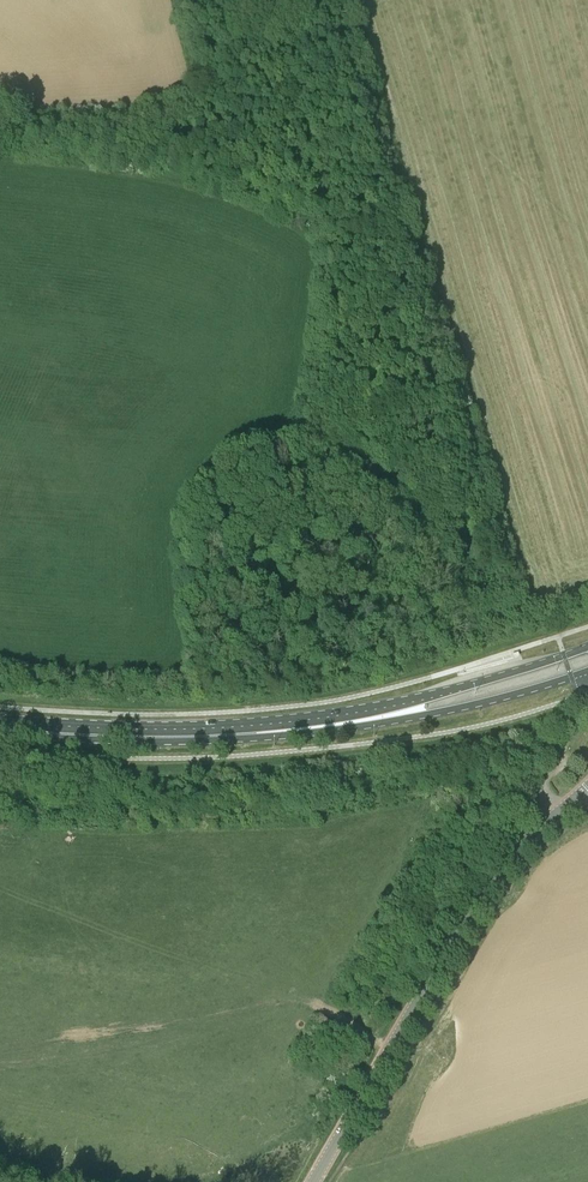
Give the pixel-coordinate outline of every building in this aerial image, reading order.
[(550,744),(544,741),(538,751),(544,754),(550,744)]
